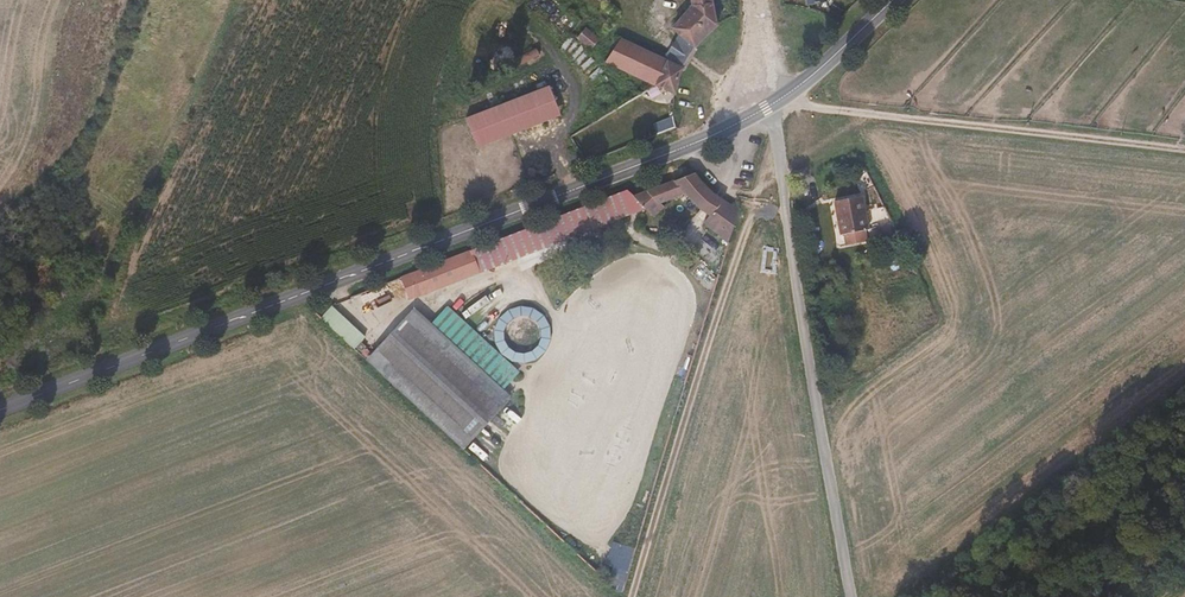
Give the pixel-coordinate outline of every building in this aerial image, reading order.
[(715,25),(709,0),(683,0),(687,16),(668,39),(689,53),(699,41),(715,25)] [(825,0),(799,0),(801,10),(823,19),(838,27),(853,12),(842,0),(829,11),(825,8),(825,0)] [(578,41),(595,48),(600,35),(583,28),(578,41)] [(576,58),(584,46),(571,37),(563,48),(576,58)] [(681,68),(689,53),(668,39),(647,65),(678,79),(681,68)] [(518,67),(540,56),(537,49),(514,60),(518,67)] [(678,79),(647,65),(617,51),(605,76),(672,106),(675,87),(678,79)] [(559,118),(548,86),(463,119),(476,151),(559,118)] [(649,119),(641,101),(628,109),(637,126),(649,119)] [(584,148),(579,135),(560,146),(566,157),(584,148)] [(728,243),(740,206),(726,197),(717,190),(698,174),(695,172),(633,195),(632,191),(602,203),(411,277),(418,297),(486,272),(540,249),(609,218),(640,205),(652,212),(660,204),(657,198),(673,194),(683,205),(693,213),(708,222),(703,230),(728,243)] [(860,231),(854,197),(832,200),(839,235),(860,231)] [(482,317),(500,306),(495,300),(478,311),(482,317)] [(493,356),(543,364),(552,313),(501,305),(493,356)] [(323,319),(354,348),(365,337),(334,307),(323,319)] [(513,402),(486,378),(498,367),(441,316),(429,328),(412,312),(366,362),(468,452),(513,402)]
